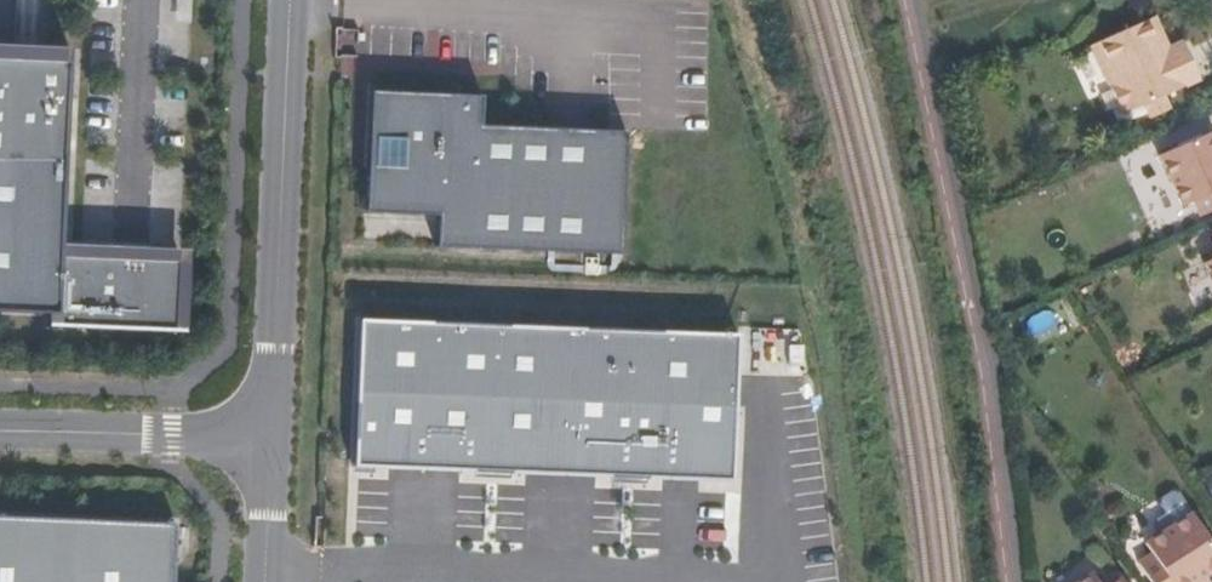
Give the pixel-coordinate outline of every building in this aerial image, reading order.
[(1179,45),(1164,52),(1150,20),(1125,33),(1088,49),(1120,117),(1141,108),(1148,121),(1166,113),(1160,99),(1196,82),(1179,45)] [(174,346),(176,271),(54,266),(61,72),(0,69),(0,333),(174,346)] [(478,105),(365,101),(361,223),(433,226),(432,257),(619,264),(623,141),(477,134),(478,105)] [(1210,135),(1156,159),(1180,209),(1192,204),(1199,219),(1211,213),(1211,140),(1210,135)] [(1202,266),(1211,288),(1211,261),(1202,266)] [(725,325),(350,308),(345,456),(725,468),(725,325)] [(1205,578),(1211,573),(1211,548),(1191,515),(1145,548),(1152,558),(1138,568),(1147,581),(1208,581),(1205,578)] [(0,538),(0,581),(167,581),(169,541),(0,538)]
